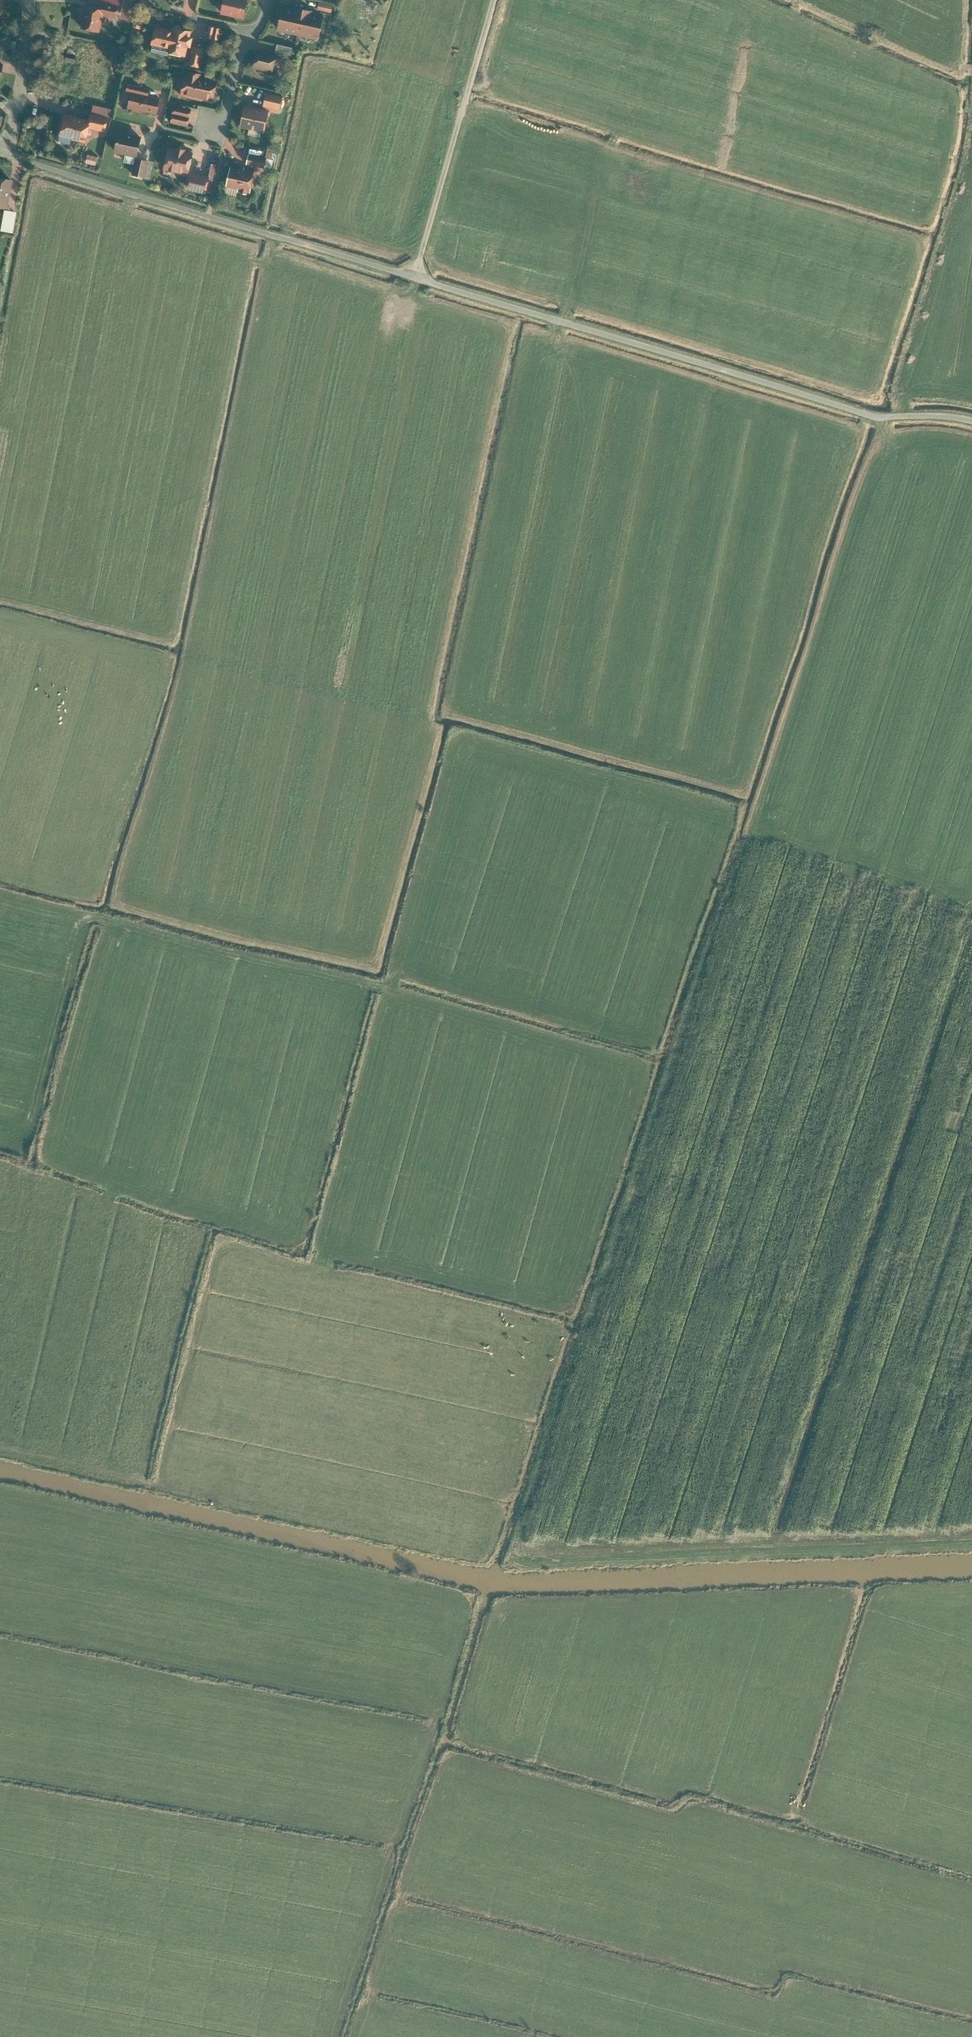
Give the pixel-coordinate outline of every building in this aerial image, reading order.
[(120,17),(130,19),(134,0),(123,0),(120,17)] [(221,12),(243,17),(247,0),(223,0),(221,12)] [(333,5),(319,2),(318,8),(332,11),(333,5)] [(86,3),(81,28),(100,32),(103,15),(116,18),(119,7),(100,3),(100,6),(86,3)] [(294,8),(282,6),(277,28),(318,37),(323,14),(312,11),(312,8),(295,4),(294,8)] [(172,29),(156,26),(152,43),(170,47),(170,50),(186,53),(188,42),(191,43),(193,34),(190,33),(191,28),(172,25),(172,29)] [(221,27),(214,26),(212,38),(219,39),(221,27)] [(16,39),(5,38),(4,50),(14,52),(16,39)] [(292,46),(277,43),(275,51),(291,54),(292,46)] [(193,45),(189,63),(200,66),(204,47),(193,45)] [(257,48),(254,62),(274,66),(277,52),(257,48)] [(74,54),(65,52),(64,62),(73,63),(74,54)] [(185,71),(180,93),(202,97),(202,95),(214,97),(217,79),(200,76),(201,71),(189,69),(188,72),(185,71)] [(131,90),(148,93),(149,87),(127,82),(126,88),(131,90)] [(127,107),(141,110),(142,107),(156,110),(159,96),(148,93),(131,90),(127,107)] [(266,90),(263,103),(278,106),(281,94),(266,90)] [(268,108),(244,102),(240,123),(264,128),(268,108)] [(93,104),(92,112),(108,116),(110,108),(93,104)] [(174,105),(172,113),(189,116),(191,108),(174,105)] [(90,112),(89,118),(90,119),(88,127),(105,130),(108,116),(92,112),(90,112)] [(59,136),(86,141),(88,127),(90,119),(89,118),(63,113),(59,136)] [(172,113),(170,121),(188,124),(189,116),(172,113)] [(114,148),(136,153),(140,133),(118,129),(114,148)] [(165,168),(186,173),(191,150),(186,149),(186,147),(176,145),(176,147),(169,145),(165,168)] [(266,156),(248,153),(246,162),(264,165),(266,156)] [(96,156),(86,154),(84,162),(94,164),(96,156)] [(135,156),(131,172),(144,175),(148,159),(135,156)] [(217,163),(212,162),(209,174),(205,191),(210,192),(217,163)] [(243,165),(243,167),(230,164),(226,183),(238,185),(237,190),(249,192),(254,167),(243,165)] [(205,191),(209,174),(190,170),(186,188),(205,192),(205,191)] [(6,207),(11,179),(0,178),(0,206),(6,207)] [(3,208),(0,225),(0,229),(12,231),(15,210),(3,208)]
